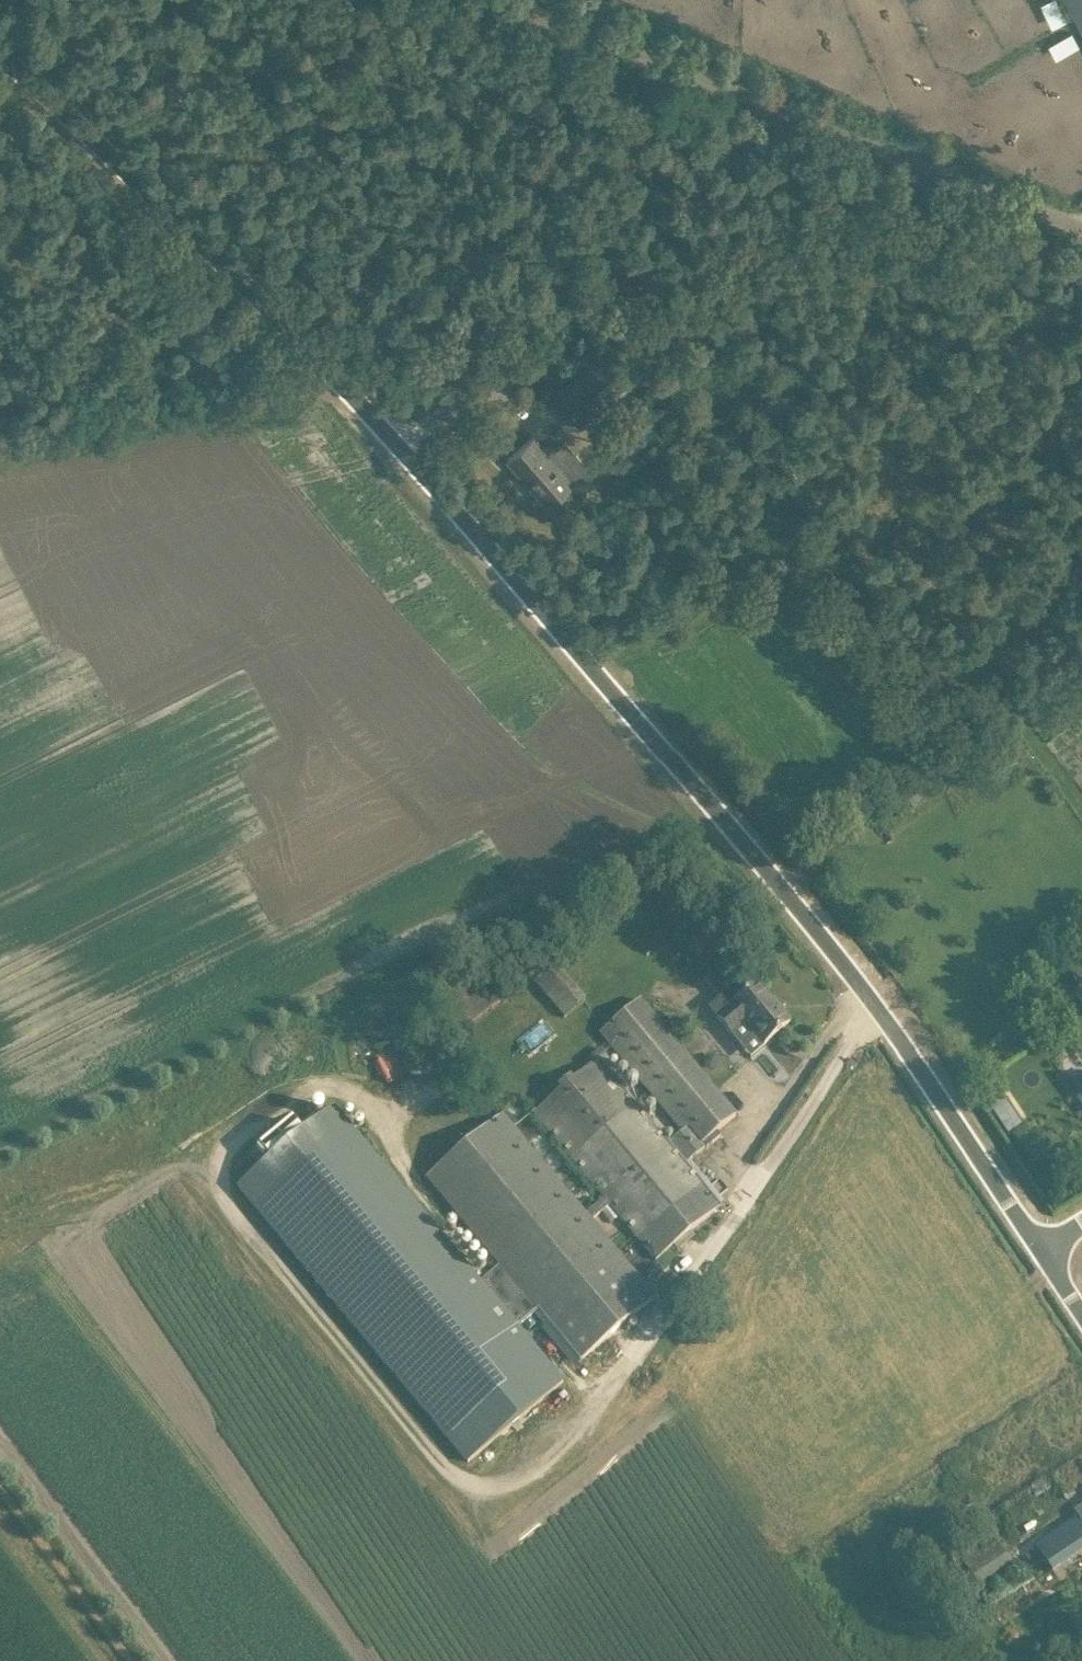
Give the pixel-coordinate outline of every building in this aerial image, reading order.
[(1081,24),(1081,0),(1069,0),(1081,24)] [(533,435),(524,443),(508,457),(547,503),(555,497),(558,500),(564,494),(569,499),(569,498),(585,500),(586,484),(587,483),(586,482),(568,462),(575,456),(562,441),(556,447),(550,441),(543,447),(533,435)] [(926,798),(920,789),(920,788),(905,798),(906,798),(912,808),(926,798)] [(1069,973),(1080,989),(1081,988),(1081,965),(1069,973)] [(561,970),(538,986),(560,1018),(582,1002),(561,970)] [(721,1015),(717,1018),(731,1035),(744,1025),(763,1047),(790,1025),(757,985),(745,995),(737,985),(713,1006),(721,1015)] [(475,988),(451,999),(463,1025),(487,1014),(475,988)] [(657,1299),(639,1278),(592,1221),(610,1207),(638,1241),(654,1260),(672,1245),(689,1230),(714,1210),(719,1205),(703,1186),(685,1165),(690,1161),(707,1147),(720,1136),(716,1132),(735,1116),(724,1103),(716,1093),(715,1092),(640,1001),(607,1028),(598,1036),(670,1122),(680,1134),(666,1146),(656,1134),(613,1081),(602,1069),(611,1062),(606,1056),(607,1055),(602,1048),(593,1056),(589,1059),(593,1064),(532,1114),(549,1134),(603,1199),(585,1214),(502,1115),(425,1181),(497,1268),(480,1282),(358,1135),(341,1115),(334,1106),(329,1110),(316,1120),(301,1133),(268,1161),(236,1187),(467,1463),(564,1382),(518,1327),(535,1313),(578,1365),(607,1341),(657,1299)] [(989,1107),(1009,1137),(1024,1127),(1004,1097),(989,1107)] [(1078,1519),(1036,1548),(1023,1557),(1040,1583),(1054,1574),(1081,1555),(1081,1526),(1078,1519)]
